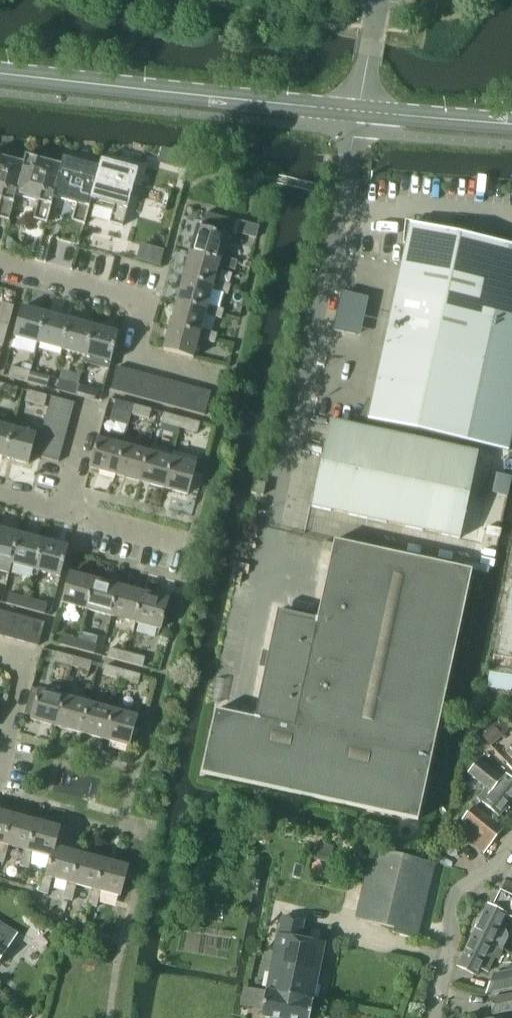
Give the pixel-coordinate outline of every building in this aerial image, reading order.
[(14,195),(7,220),(14,195),(37,202),(33,219),(45,222),(52,197),(60,165),(25,155),(23,163),(14,195)] [(7,220),(14,195),(23,163),(0,157),(0,218),(7,220)] [(60,165),(52,197),(75,203),(70,221),(83,225),(90,199),(99,168),(62,158),(60,165)] [(101,160),(99,168),(90,199),(113,205),(108,223),(121,226),(137,170),(101,160)] [(197,228),(190,252),(220,260),(221,256),(226,237),(231,238),(236,222),(205,214),(201,229),(197,228)] [(388,322),(487,343),(511,348),(511,245),(508,245),(409,223),(388,322)] [(190,252),(184,276),(214,285),(215,281),(218,267),(234,271),(237,260),(221,256),(220,260),(190,252)] [(184,276),(177,302),(207,309),(208,306),(212,291),(227,295),(230,285),(215,281),(214,285),(184,276)] [(340,292),(336,311),(364,317),(368,298),(340,292)] [(0,313),(0,324),(7,326),(13,305),(3,302),(0,313)] [(177,302),(170,326),(201,333),(201,331),(205,315),(221,320),(224,310),(208,306),(207,309),(177,302)] [(13,336),(37,343),(46,313),(21,307),(13,336)] [(336,311),(332,330),(360,336),(364,317),(336,311)] [(46,313),(37,343),(62,350),(70,320),(46,313)] [(70,320),(62,350),(86,356),(94,326),(70,320)] [(359,419),(466,442),(509,451),(511,438),(511,348),(487,343),(388,322),(370,404),(366,403),(359,419)] [(94,326),(86,356),(110,363),(118,333),(94,326)] [(217,335),(201,331),(201,333),(170,326),(164,350),(194,358),(199,339),(214,344),(217,335)] [(11,366),(8,376),(27,382),(30,371),(11,366)] [(118,367),(112,390),(124,393),(130,370),(118,367)] [(130,370),(124,393),(134,396),(141,373),(130,370)] [(30,371),(27,382),(47,387),(49,376),(30,371)] [(141,373),(134,396),(146,399),(152,376),(141,373)] [(152,376),(146,399),(158,402),(164,380),(152,376)] [(55,389),(76,395),(79,385),(58,379),(55,389)] [(164,380),(158,402),(181,408),(187,386),(164,380)] [(15,398),(17,388),(0,383),(0,394),(15,398)] [(79,385),(76,395),(94,400),(97,389),(79,385)] [(187,386),(181,408),(193,411),(199,389),(187,386)] [(199,389),(193,411),(204,415),(210,392),(199,389)] [(44,406),(47,396),(27,391),(25,401),(44,406)] [(51,397),(47,409),(70,415),(73,403),(51,397)] [(113,410),(131,414),(133,404),(116,399),(113,410)] [(133,404),(131,414),(149,419),(151,408),(133,404)] [(47,409),(44,420),(67,426),(70,415),(47,409)] [(161,423),(179,427),(182,417),(164,412),(161,423)] [(182,417),(179,427),(197,432),(200,422),(182,417)] [(44,420),(41,432),(64,438),(67,426),(44,420)] [(310,506),(366,518),(377,467),(385,432),(329,420),(310,506)] [(4,457),(12,427),(0,424),(0,456),(4,457)] [(12,427),(4,457),(28,463),(36,434),(12,427)] [(41,432),(38,443),(61,449),(64,438),(41,432)] [(377,467),(366,518),(403,526),(422,440),(385,432),(377,467)] [(89,468),(114,475),(122,445),(97,438),(89,468)] [(422,440),(403,526),(459,538),(477,452),(422,440)] [(35,455),(57,461),(61,449),(38,443),(35,455)] [(122,445),(114,475),(139,481),(147,452),(122,445)] [(147,452),(139,481),(163,488),(172,458),(147,452)] [(172,458),(163,488),(188,495),(196,465),(172,458)] [(262,495),(264,483),(253,481),(250,493),(262,495)] [(9,573),(12,563),(20,534),(0,529),(0,571),(9,573)] [(20,534),(12,563),(36,570),(44,540),(20,534)] [(44,540),(36,570),(60,576),(68,546),(44,540)] [(253,718),(214,709),(201,773),(417,820),(471,570),(333,540),(316,618),(277,610),(253,718)] [(62,604),(88,611),(96,579),(70,573),(62,604)] [(96,579),(88,611),(112,617),(120,586),(96,579)] [(511,579),(496,655),(493,654),(490,674),(511,677),(511,579)] [(120,586),(112,617),(135,624),(136,621),(144,592),(120,586)] [(8,592),(6,602),(25,607),(28,598),(8,592)] [(136,621),(135,624),(160,630),(169,599),(144,592),(136,621)] [(28,598),(25,607),(44,612),(47,603),(28,598)] [(2,638),(6,621),(8,614),(0,612),(0,637),(2,638)] [(6,621),(2,638),(14,641),(19,621),(20,617),(8,614),(6,621)] [(19,621),(14,641),(25,644),(31,621),(31,620),(20,617),(19,621)] [(31,621),(25,644),(37,647),(43,623),(31,620),(31,621)] [(58,644),(78,649),(80,640),(61,634),(58,644)] [(80,640),(78,649),(94,653),(96,644),(80,640)] [(109,647),(106,657),(124,661),(127,652),(109,647)] [(54,661),(73,666),(76,657),(56,651),(54,661)] [(127,652),(124,661),(143,666),(145,657),(127,652)] [(76,657),(73,666),(89,671),(91,661),(76,657)] [(102,674),(120,679),(123,669),(105,664),(102,674)] [(123,669),(120,679),(138,684),(141,674),(123,669)] [(31,721),(56,727),(64,701),(38,694),(31,721)] [(64,701),(56,727),(80,734),(87,707),(64,701)] [(87,707),(80,734),(104,740),(112,713),(87,707)] [(112,713),(104,740),(129,746),(136,720),(112,713)] [(493,725),(481,736),(490,746),(502,735),(493,725)] [(503,751),(511,761),(511,743),(503,751)] [(478,798),(482,802),(481,804),(496,817),(511,798),(511,784),(503,776),(500,780),(477,760),(466,774),(483,788),(476,797),(478,798)] [(469,848),(487,827),(459,803),(449,815),(452,818),(445,827),(469,848)] [(4,844),(12,815),(0,812),(0,843),(4,844)] [(0,843),(0,861),(2,862),(7,845),(23,849),(28,851),(36,822),(12,815),(4,844),(0,843)] [(28,851),(23,849),(18,866),(28,868),(32,852),(52,858),(54,847),(60,828),(36,822),(28,851)] [(52,878),(67,882),(71,883),(79,854),(54,847),(52,858),(47,877),(42,875),(37,892),(48,895),(52,878)] [(368,864),(355,918),(392,928),(393,928),(398,910),(399,910),(412,858),(372,848),(368,864)] [(71,883),(67,882),(62,899),(71,902),(76,885),(91,889),(96,890),(103,861),(79,854),(71,883)] [(393,928),(392,933),(415,939),(429,879),(434,863),(412,858),(399,910),(398,910),(393,928),(392,928),(393,928)] [(96,890),(91,889),(86,905),(96,908),(100,892),(119,897),(127,867),(103,861),(96,890)] [(470,935),(482,941),(488,945),(489,944),(500,949),(507,934),(505,929),(497,926),(503,914),(511,919),(511,917),(511,897),(498,891),(497,894),(490,907),(486,905),(485,905),(470,935)] [(274,915),(259,990),(306,999),(317,942),(293,938),(297,920),(274,915)] [(12,941),(17,933),(0,922),(0,959),(12,941)] [(470,935),(455,966),(473,975),(476,968),(485,972),(492,957),(495,959),(500,949),(489,944),(488,945),(482,941),(470,935)] [(483,993),(511,988),(511,971),(491,975),(483,993)] [(240,1007),(256,1010),(258,994),(265,995),(261,1016),(269,1017),(307,1017),(306,999),(259,990),(242,987),(239,1007),(240,1007)] [(511,1010),(511,999),(511,994),(488,998),(491,1014),(511,1010)]
